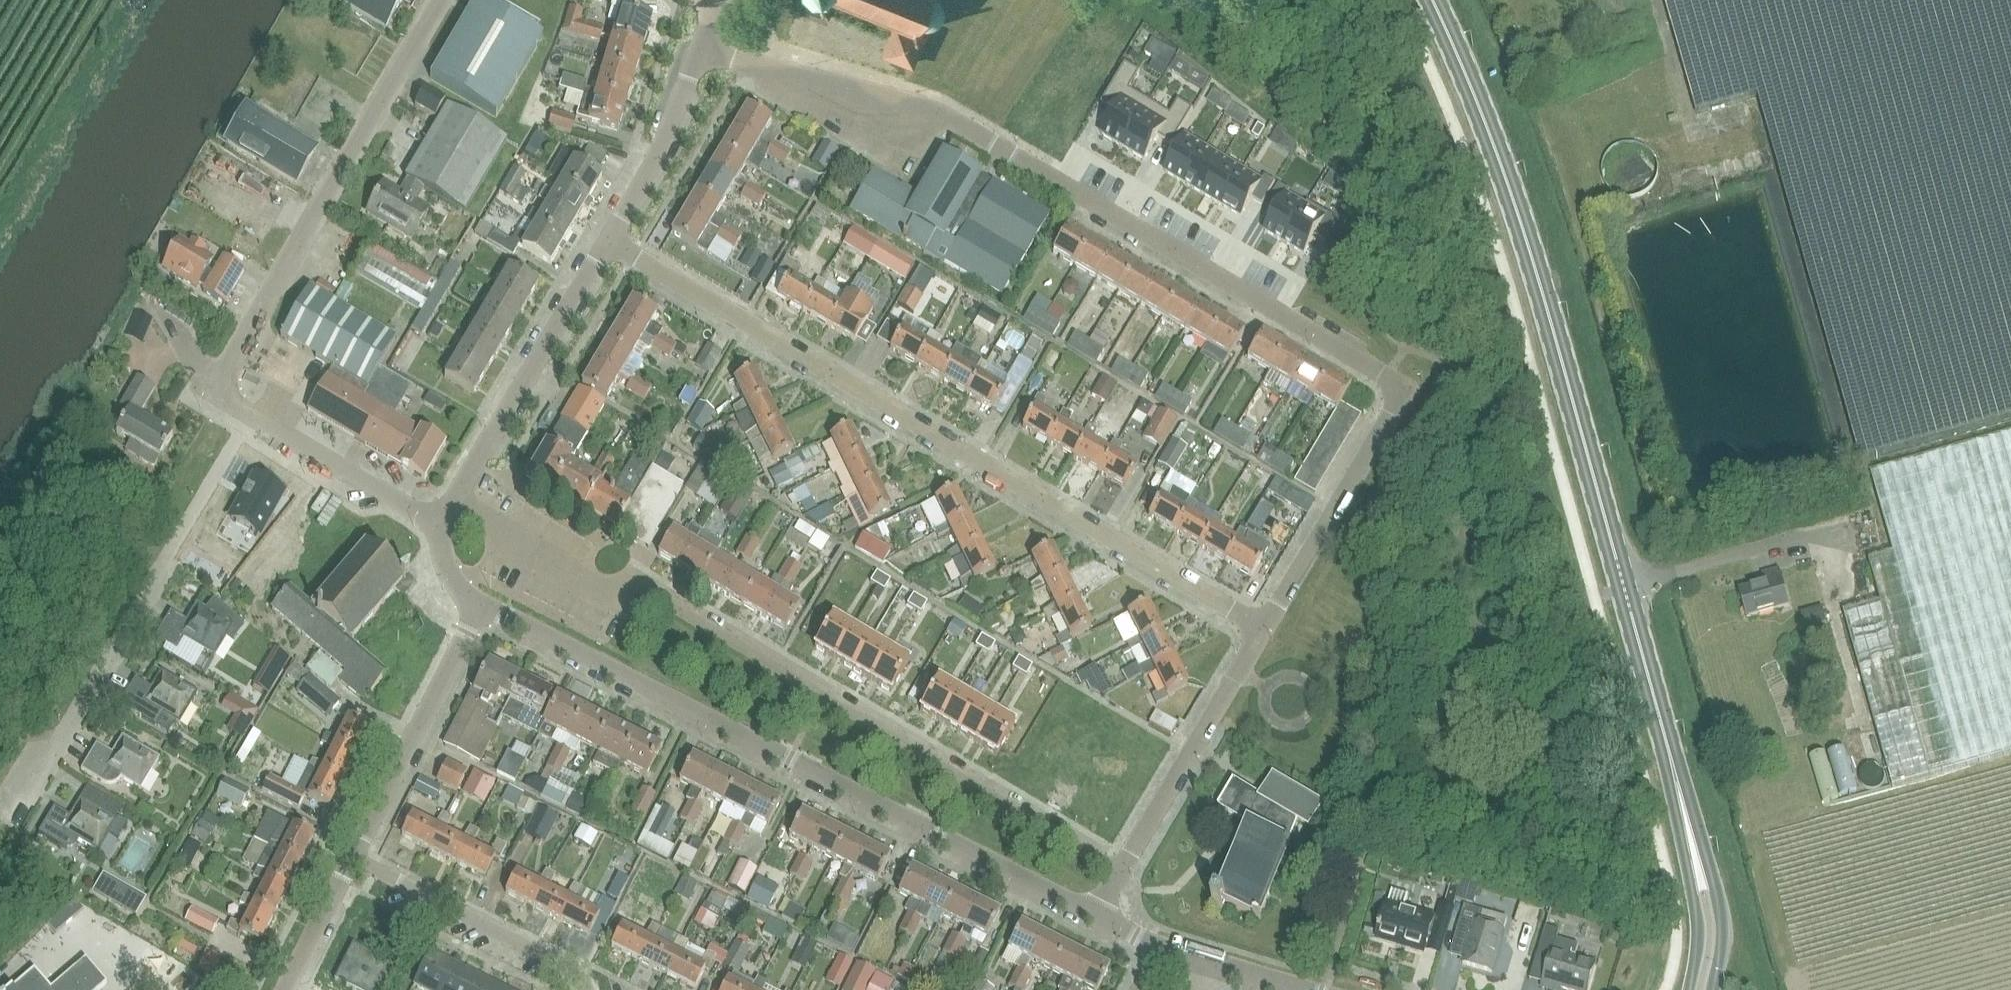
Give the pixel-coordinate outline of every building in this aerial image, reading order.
[(342,5),(385,29),(401,0),(345,0),(342,5)] [(429,80),(495,117),(540,37),(535,34),(536,32),(538,33),(538,31),(483,0),(481,0),(482,1),(481,3),(475,0),(429,80)] [(612,39),(641,47),(649,20),(631,15),(635,1),(632,0),(611,0),(609,9),(610,9),(606,21),(616,24),(612,39)] [(809,2),(813,7),(822,10),(828,10),(832,0),(810,0),(809,2)] [(895,21),(883,52),(911,63),(923,34),(915,31),(920,20),(921,21),(923,21),(926,21),(928,21),(931,20),(932,20),(933,19),(935,18),(936,17),(937,15),(938,14),(939,13),(940,11),(940,9),(941,7),(941,5),(941,3),(940,1),(940,0),(842,0),(895,21)] [(1672,33),(1734,16),(1730,0),(1663,0),(1672,33)] [(1734,16),(1672,33),(1695,115),(1757,97),(1859,461),(2010,418),(2010,0),(1730,0),(1734,16)] [(586,38),(590,25),(578,22),(581,11),(568,7),(561,31),(586,38)] [(590,25),(586,38),(598,42),(600,35),(602,29),(590,25)] [(604,65),(604,66),(633,75),(641,47),(612,39),(604,65)] [(1115,112),(1101,135),(1122,148),(1149,103),(1129,91),(1140,73),(1125,64),(1101,104),(1115,112)] [(625,102),(633,75),(604,66),(596,93),(625,102)] [(570,93),(574,79),(562,76),(558,89),(570,93)] [(581,96),(584,90),(586,83),(574,79),(570,93),(581,96)] [(424,89),(414,107),(433,118),(444,101),(424,89)] [(625,102),(596,93),(584,90),(581,96),(575,117),(616,130),(625,102)] [(1149,103),(1122,148),(1144,161),(1158,138),(1171,146),(1193,110),(1178,101),(1170,115),(1149,103)] [(763,132),(770,121),(746,106),(733,128),(768,149),(765,155),(774,160),(781,148),(772,143),(775,139),(763,132)] [(446,107),(405,178),(407,179),(399,194),(383,184),(366,213),(410,239),(427,210),(413,202),(421,189),(463,213),(505,141),(446,107)] [(225,145),(294,185),(314,151),(245,111),(225,145)] [(551,113),(547,126),(570,133),(574,120),(551,113)] [(765,155),(768,149),(733,128),(721,149),(745,163),(752,152),(763,159),(765,155)] [(1185,139),(1165,173),(1184,185),(1204,150),(1185,139)] [(822,141),(810,163),(824,170),(836,149),(822,141)] [(1637,145),(1628,144),(1620,145),(1612,149),(1606,155),(1603,163),(1601,171),(1602,180),(1606,187),(1612,194),(1619,198),(1628,199),(1637,198),(1645,194),(1651,188),(1655,181),(1657,172),(1656,163),(1651,155),(1645,149),(1637,145)] [(781,148),(774,160),(783,166),(790,153),(781,148)] [(738,175),(745,163),(721,149),(708,170),(733,184),(744,191),(740,197),(749,202),(756,190),(747,185),(749,182),(738,175)] [(1204,150),(1184,185),(1203,196),(1223,161),(1204,150)] [(565,152),(549,178),(550,178),(559,183),(587,199),(600,177),(572,161),(574,157),(565,152)] [(1048,215),(979,175),(942,153),(913,203),(898,194),(900,190),(871,173),(850,209),(905,241),(905,240),(924,251),(923,252),(943,264),(944,262),(1001,296),(1048,215)] [(1223,161),(1203,196),(1221,207),(1242,172),(1223,161)] [(505,180),(516,186),(523,174),(513,168),(505,180)] [(1698,168),(1671,174),(1674,187),(1701,181),(1698,168)] [(720,205),(733,184),(708,170),(696,191),(720,205)] [(1242,172),(1221,207),(1241,218),(1252,199),(1262,205),(1275,183),(1264,177),(1261,184),(1242,172)] [(509,199),(516,186),(505,180),(498,192),(509,199)] [(574,221),(587,199),(559,183),(553,193),(544,188),(538,199),(546,204),(574,221)] [(1278,185),(1265,207),(1276,213),(1266,231),(1265,232),(1284,244),(1305,208),(1304,208),(1286,197),(1289,192),(1278,185)] [(756,190),(749,202),(758,207),(765,196),(756,190)] [(714,216),(720,205),(696,191),(683,212),(718,233),(722,227),(725,222),(714,216)] [(561,243),(574,221),(546,204),(540,215),(532,210),(525,221),(533,226),(561,243)] [(1304,208),(1305,208),(1284,244),(1304,255),(1315,237),(1325,243),(1338,221),(1327,214),(1327,215),(1307,204),(1304,208)] [(731,232),(722,227),(718,233),(683,212),(671,234),(706,254),(715,239),(724,244),(731,232)] [(548,264),(561,243),(533,226),(527,236),(517,230),(510,241),(492,231),(486,241),(511,256),(517,245),(520,248),(548,264)] [(1074,265),(1089,241),(1066,228),(1051,252),(1074,265)] [(724,244),(733,249),(740,238),(731,232),(724,244)] [(178,241),(162,269),(196,288),(198,285),(204,289),(202,292),(224,305),(244,269),(223,257),(212,275),(205,271),(212,260),(200,254),(203,249),(192,242),(189,247),(178,241)] [(910,263),(874,241),(863,259),(900,281),(910,263)] [(1096,279),(1110,254),(1089,241),(1074,265),(1096,279)] [(1118,292),(1132,267),(1110,254),(1096,279),(1118,292)] [(761,285),(773,265),(772,264),(763,259),(751,279),(760,285),(761,285)] [(798,267),(791,263),(784,259),(777,271),(787,277),(776,296),(790,304),(788,308),(798,313),(800,310),(802,311),(813,292),(809,290),(794,281),(798,267)] [(410,329),(411,329),(420,334),(459,269),(449,263),(410,329)] [(1140,305),(1155,280),(1132,267),(1118,292),(1140,305)] [(495,290),(523,307),(536,285),(508,268),(495,290)] [(841,293),(824,282),(816,278),(809,290),(813,292),(802,311),(827,326),(838,307),(835,305),(841,293)] [(1162,317),(1176,293),(1155,280),(1140,305),(1162,317)] [(912,314),(922,296),(906,286),(895,304),(912,314)] [(308,289),(280,337),(332,368),(326,377),(327,377),(307,411),(320,419),(354,439),(364,445),(423,480),(444,446),(392,415),(408,388),(377,369),(394,340),(308,289)] [(511,329),(523,307),(495,290),(482,312),(511,329)] [(871,310),(849,297),(841,293),(835,305),(838,307),(827,326),(853,341),(871,310)] [(1184,330),(1199,306),(1176,293),(1162,317),(1184,330)] [(649,325),(655,314),(632,299),(619,321),(643,335),(654,341),(650,347),(651,348),(659,353),(667,341),(658,336),(661,332),(649,325)] [(1036,329),(1045,315),(1030,306),(1022,321),(1036,329)] [(1206,343),(1220,319),(1199,306),(1184,330),(1206,343)] [(498,350),(511,329),(482,312),(469,334),(498,350)] [(1045,315),(1036,329),(1052,339),(1060,324),(1045,315)] [(926,345),(922,342),(907,333),(911,321),(903,316),(897,327),(896,327),(895,328),(900,330),(889,348),(914,364),(926,345)] [(990,332),(993,323),(973,317),(971,326),(990,332)] [(1206,343),(1228,357),(1243,332),(1220,319),(1206,343)] [(654,341),(643,335),(619,321),(606,342),(631,356),(631,355),(640,361),(647,349),(650,349),(651,348),(650,347),(654,341)] [(951,359),(948,357),(932,348),(937,335),(929,331),(922,342),(926,345),(914,364),(940,379),(951,359)] [(1075,333),(1066,347),(1081,356),(1089,342),(1075,333)] [(1268,371),(1283,346),(1261,333),(1246,358),(1268,371)] [(485,372),(498,350),(469,334),(456,355),(485,372)] [(1019,359),(1030,365),(1043,344),(1031,337),(1019,359)] [(667,341),(659,353),(668,358),(675,346),(667,341)] [(618,377),(631,356),(606,342),(594,363),(618,377)] [(1104,351),(1089,342),(1081,356),(1096,365),(1104,351)] [(707,373),(720,353),(706,344),(694,365),(707,373)] [(979,360),(962,350),(954,346),(948,357),(951,359),(940,379),(965,394),(976,374),(973,372),(979,360)] [(1290,384),(1305,359),(1283,346),(1268,371),(1290,384)] [(472,394),(485,372),(456,355),(443,377),(472,394)] [(1118,359),(1110,373),(1125,381),(1133,367),(1118,359)] [(1305,359),(1290,384),(1312,397),(1327,372),(1328,370),(1316,363),(1315,365),(1305,359)] [(976,374),(965,394),(991,409),(1003,390),(983,378),(988,365),(979,360),(973,372),(976,374)] [(605,399),(618,377),(594,363),(581,384),(605,399)] [(1148,376),(1133,367),(1125,381),(1140,390),(1148,376)] [(746,407),(766,398),(752,371),(732,381),(742,401),(732,410),(736,417),(748,411),(746,407)] [(1335,410),(1339,403),(1349,386),(1327,372),(1312,397),(1335,410)] [(1090,391),(1103,399),(1114,382),(1101,374),(1090,391)] [(634,395),(642,383),(633,377),(625,390),(634,395)] [(135,457),(153,467),(171,436),(137,416),(153,389),(135,378),(119,405),(128,411),(115,433),(140,448),(135,457)] [(642,383),(634,395),(643,400),(650,388),(642,383)] [(1175,393),(1162,384),(1154,399),(1167,406),(1175,393)] [(682,411),(693,397),(682,388),(671,402),(682,411)] [(426,389),(419,401),(441,413),(447,400),(426,389)] [(569,464),(601,408),(603,404),(578,389),(561,419),(546,444),(524,480),(550,495),(551,492),(568,463),(569,464)] [(1188,401),(1175,393),(1167,406),(1181,414),(1188,401)] [(1058,423),(1055,421),(1039,412),(1044,399),(1036,394),(1029,406),(1028,405),(1028,406),(1032,408),(1021,427),(1047,442),(1058,423)] [(759,434),(778,424),(766,398),(746,407),(748,411),(736,417),(737,419),(735,420),(742,433),(743,432),(749,444),(761,438),(759,434)] [(699,402),(686,423),(698,430),(711,409),(699,402)] [(1333,413),(1354,425),(1359,415),(1339,403),(1335,410),(1333,413)] [(1084,438),(1080,436),(1065,427),(1070,414),(1061,410),(1055,421),(1058,423),(1047,442),(1072,457),(1084,438)] [(1161,412),(1145,439),(1160,448),(1176,421),(1161,412)] [(1348,435),(1354,425),(1333,413),(1327,423),(1348,435)] [(1235,428),(1221,420),(1212,434),(1227,442),(1235,428)] [(1179,422),(1160,463),(1180,473),(1199,431),(1179,422)] [(1342,445),(1348,435),(1327,423),(1322,432),(1342,445)] [(774,466),(774,465),(775,465),(773,461),(792,452),(778,424),(759,434),(761,438),(768,454),(757,462),(762,471),(774,465),(774,466)] [(1109,453),(1106,451),(1091,442),(1095,429),(1087,425),(1080,436),(1084,438),(1072,457),(1098,472),(1109,453)] [(842,465),(862,455),(849,428),(829,438),(831,442),(821,446),(830,465),(828,466),(832,474),(844,469),(842,465)] [(1250,437),(1235,428),(1227,442),(1242,451),(1250,437)] [(1337,454),(1342,445),(1322,432),(1316,442),(1337,454)] [(1870,474),(1893,554),(1869,561),(1880,603),(1842,613),(1892,788),(2010,755),(2010,434),(1870,474)] [(1109,453),(1098,472),(1124,488),(1135,468),(1116,457),(1120,444),(1112,440),(1106,451),(1109,453)] [(1331,464),(1337,454),(1316,442),(1310,452),(1331,464)] [(1270,468),(1279,454),(1265,445),(1256,459),(1270,468)] [(1325,474),(1331,464),(1310,452),(1305,462),(1325,474)] [(1279,454),(1270,468),(1286,477),(1294,463),(1279,454)] [(612,460),(603,455),(596,467),(590,476),(569,464),(568,463),(551,492),(583,511),(583,510),(605,472),(612,460)] [(855,491),(875,481),(862,455),(842,465),(844,469),(852,484),(841,493),(845,501),(857,495),(855,491)] [(615,529),(650,467),(632,457),(618,480),(605,472),(583,510),(615,529)] [(816,491),(831,482),(818,460),(802,469),(816,491)] [(1320,484),(1325,474),(1305,462),(1299,472),(1320,484)] [(650,467),(615,529),(637,542),(646,528),(654,533),(682,486),(650,467)] [(1314,493),(1320,484),(1299,472),(1294,481),(1314,493)] [(258,535),(282,493),(254,477),(230,519),(258,535)] [(1189,497),(1195,486),(1176,477),(1171,489),(1189,497)] [(1273,479),(1264,496),(1300,514),(1305,505),(1288,496),(1292,489),(1273,479)] [(858,528),(870,522),(871,523),(872,522),(869,518),(889,508),(875,481),(855,491),(857,495),(865,511),(854,519),(841,525),(845,534),(858,528)] [(1184,512),(1181,510),(1166,501),(1170,488),(1162,483),(1155,495),(1154,494),(1154,495),(1158,498),(1147,516),(1173,531),(1184,512)] [(947,527),(967,517),(954,490),(934,500),(943,520),(933,528),(937,537),(949,531),(947,527)] [(931,498),(921,502),(927,517),(937,513),(931,498)] [(1210,527),(1206,525),(1191,515),(1196,503),(1188,498),(1181,510),(1184,512),(1173,531),(1198,546),(1210,527)] [(1774,520),(1788,518),(1786,508),(1772,511),(1774,520)] [(1287,515),(1282,522),(1266,511),(1254,527),(1282,546),(1299,522),(1287,515)] [(1235,542),(1232,540),(1217,531),(1221,518),(1213,513),(1206,525),(1210,527),(1198,546),(1224,561),(1235,542)] [(960,553),(979,544),(967,517),(947,527),(949,531),(956,547),(945,555),(949,563),(950,563),(961,557),(960,553)] [(795,518),(781,541),(798,552),(803,544),(832,562),(842,547),(795,518)] [(679,567),(700,531),(690,525),(683,537),(672,530),(658,555),(679,567)] [(1235,542),(1224,561),(1250,577),(1261,557),(1242,546),(1246,533),(1238,528),(1232,540),(1235,542)] [(715,555),(714,555),(721,544),(700,531),(679,567),(700,580),(715,555)] [(740,545),(752,552),(758,543),(746,536),(740,545)] [(961,557),(950,563),(963,589),(974,584),(975,585),(976,585),(974,580),(992,571),(979,544),(960,553),(961,557)] [(747,561),(752,552),(740,545),(735,553),(747,561)] [(353,641),(351,640),(354,636),(357,633),(360,629),(361,631),(363,629),(362,628),(371,618),(372,619),(373,617),(372,616),(380,606),(382,607),(383,605),(391,594),(392,595),(393,593),(392,592),(394,590),(397,593),(403,587),(399,584),(401,582),(402,583),(404,581),(399,577),(396,574),(395,574),(363,546),(361,548),(363,549),(359,553),(359,552),(357,555),(357,556),(354,559),(352,558),(351,560),(352,560),(343,570),(342,570),(341,572),(342,573),(333,583),(332,582),(331,584),(322,594),(320,595),(322,597),(319,600),(319,599),(316,602),(317,603),(314,606),(290,585),(276,600),(273,603),(273,604),(269,609),(294,631),(299,634),(293,641),(334,676),(340,669),(344,673),(362,689),(361,689),(369,695),(388,673),(355,645),(352,642),(353,641)] [(1043,584),(1063,574),(1049,547),(1030,557),(1040,577),(1029,586),(1033,594),(1045,588),(1043,584)] [(721,592),(736,568),(715,555),(700,580),(721,592)] [(484,556),(477,571),(487,576),(494,561),(484,556)] [(216,586),(225,575),(201,557),(192,568),(216,586)] [(782,570),(794,577),(800,567),(788,561),(782,570)] [(742,605),(757,580),(736,568),(721,592),(742,605)] [(790,585),(794,577),(782,570),(778,578),(784,582),(763,617),(785,630),(799,605),(786,598),(793,587),(790,585)] [(1746,619),(1789,607),(1779,570),(1762,575),(1765,585),(1738,592),(1746,619)] [(876,572),(870,583),(877,587),(883,576),(876,572)] [(1056,611),(1076,601),(1063,574),(1043,584),(1045,588),(1052,604),(1042,612),(1046,620),(1057,615),(1056,611)] [(784,582),(778,578),(774,576),(768,587),(757,580),(742,605),(763,617),(784,582)] [(883,576),(877,587),(883,591),(890,581),(883,576)] [(913,595),(906,605),(913,609),(919,599),(913,595)] [(844,617),(858,624),(868,604),(854,597),(844,617)] [(919,599),(913,609),(920,613),(926,603),(919,599)] [(214,658),(224,641),(230,642),(244,625),(214,601),(207,610),(195,604),(185,621),(169,612),(154,638),(175,651),(182,639),(214,658)] [(1070,637),(1089,628),(1076,601),(1056,611),(1057,615),(1065,631),(1055,639),(1059,647),(1072,642),(1070,637)] [(1139,641),(1159,631),(1146,604),(1126,614),(1136,635),(1125,643),(1129,651),(1141,646),(1139,641)] [(934,605),(920,626),(934,636),(949,615),(934,605)] [(832,617),(814,648),(833,659),(852,628),(832,617)] [(1027,640),(1042,632),(1035,619),(1020,626),(1027,640)] [(897,623),(888,643),(903,650),(912,630),(897,623)] [(852,628),(833,659),(852,670),(870,639),(852,628)] [(1152,668),(1172,658),(1159,631),(1139,641),(1141,646),(1149,661),(1138,669),(1142,678),(1154,672),(1152,668)] [(981,635),(974,646),(981,650),(988,640),(981,635)] [(870,639),(852,670),(870,681),(889,650),(870,639)] [(988,640),(981,650),(988,654),(995,644),(988,640)] [(925,666),(939,670),(946,648),(932,643),(925,666)] [(889,650),(870,681),(890,693),(908,662),(889,650)] [(1018,658),(1011,668),(1018,672),(1025,662),(1018,658)] [(1152,668),(1154,672),(1161,688),(1151,696),(1155,705),(1167,699),(1168,700),(1168,699),(1166,694),(1186,685),(1172,658),(1152,668)] [(520,680),(504,672),(505,667),(494,661),(490,664),(487,663),(444,747),(478,764),(502,717),(520,680)] [(960,661),(951,678),(972,689),(981,672),(960,661)] [(1025,662),(1018,672),(1025,676),(1032,666),(1025,662)] [(1115,673),(1122,686),(1140,677),(1133,663),(1115,673)] [(179,725),(197,694),(160,672),(150,689),(134,680),(119,706),(153,726),(160,714),(179,725)] [(308,677),(296,691),(326,717),(339,703),(340,702),(309,676),(308,677)] [(544,708),(551,695),(520,680),(502,717),(537,735),(538,734),(550,711),(544,708)] [(938,680),(919,710),(939,722),(957,691),(938,680)] [(990,704),(1007,713),(1017,692),(1000,684),(990,704)] [(957,691),(939,722),(957,733),(976,702),(957,691)] [(550,711),(538,734),(551,741),(555,731),(568,738),(582,711),(556,698),(550,711)] [(976,702),(958,733),(976,744),(995,713),(976,702)] [(593,751),(607,724),(582,711),(568,738),(563,749),(557,746),(551,757),(563,763),(569,752),(574,755),(580,744),(593,751)] [(995,713),(976,744),(996,755),(1014,724),(995,713)] [(1177,725),(1160,715),(1153,727),(1170,737),(1177,725)] [(335,744),(354,754),(368,728),(347,718),(337,738),(324,735),(320,743),(332,749),(335,744)] [(619,764),(633,737),(607,724),(593,751),(597,753),(591,764),(607,772),(601,783),(614,789),(619,778),(613,775),(619,764)] [(246,743),(270,753),(275,741),(251,731),(246,743)] [(118,782),(120,779),(140,790),(158,758),(121,736),(111,754),(95,745),(80,771),(105,785),(108,786),(112,785),(115,784),(118,782)] [(633,737),(619,764),(645,777),(658,750),(633,737)] [(341,781),(354,754),(335,744),(332,749),(324,764),(311,760),(307,769),(319,775),(321,771),(341,781)] [(1842,744),(1828,746),(1835,794),(1849,792),(1842,744)] [(509,754),(510,752),(507,751),(496,773),(514,782),(524,761),(509,754)] [(551,757),(539,780),(548,784),(541,796),(541,798),(565,811),(566,808),(580,776),(576,774),(575,776),(560,769),(563,763),(551,757)] [(694,804),(700,793),(713,768),(691,757),(678,782),(691,788),(685,800),(688,802),(694,804)] [(455,792),(464,775),(445,765),(436,782),(455,792)] [(1873,765),(1867,766),(1863,769),(1860,773),(1859,779),(1861,784),(1865,788),(1869,790),(1875,790),(1880,787),(1883,783),(1884,777),(1882,772),(1878,767),(1873,765)] [(722,804),(735,779),(713,768),(700,793),(722,804)] [(321,771),(319,775),(307,769),(295,792),(268,778),(261,791),(297,809),(304,796),(327,808),(341,781),(321,771)] [(423,797),(431,781),(419,775),(411,792),(423,797)] [(1289,843),(1297,821),(1308,828),(1321,805),(1272,776),(1259,798),(1232,782),(1217,807),(1251,827),(1220,901),(1216,899),(1212,909),(1222,913),(1225,905),(1258,919),(1259,917),(1259,916),(1288,846),(1289,847),(1290,843),(1289,843)] [(744,815),(756,790),(735,779),(722,804),(744,815)] [(224,781),(215,796),(240,809),(248,794),(224,781)] [(457,795),(455,794),(435,784),(434,783),(428,796),(450,808),(457,795)] [(608,800),(614,789),(601,783),(596,794),(608,800)] [(642,817),(653,795),(641,789),(630,812),(642,817)] [(748,831),(754,820),(766,827),(779,802),(756,790),(744,815),(738,827),(732,823),(727,832),(740,838),(744,830),(748,831)] [(53,808),(38,834),(59,846),(62,848),(66,849),(69,849),(73,847),(75,845),(78,842),(97,853),(116,822),(79,800),(68,817),(53,808)] [(700,807),(694,804),(688,802),(684,810),(696,817),(700,807)] [(210,803),(201,821),(216,829),(226,811),(210,803)] [(537,807),(524,832),(545,843),(558,818),(537,807)] [(661,841),(673,816),(662,810),(650,835),(661,841)] [(691,826),(696,817),(684,810),(679,820),(691,826)] [(787,837),(809,849),(822,823),(800,812),(787,837)] [(439,830),(444,832),(451,818),(442,813),(432,827),(411,816),(401,836),(429,850),(439,830)] [(191,836),(205,845),(214,830),(199,821),(191,836)] [(299,863),(313,836),(293,826),(293,827),(280,821),(270,842),(265,851),(278,857),(280,853),(299,863)] [(831,860),(844,834),(822,823),(809,849),(831,860)] [(467,844),(472,846),(479,832),(470,827),(461,841),(444,832),(439,830),(429,850),(457,864),(467,844)] [(735,848),(740,838),(727,832),(722,841),(735,848)] [(853,871),(866,846),(844,834),(831,860),(843,866),(838,877),(841,879),(837,888),(849,894),(854,885),(849,883),(854,871),(853,871)] [(467,844),(457,864),(485,878),(494,859),(498,861),(506,846),(497,841),(488,855),(472,846),(467,844)] [(677,843),(671,865),(689,870),(695,849),(677,843)] [(853,871),(854,871),(875,882),(888,857),(866,846),(853,871)] [(286,890),(299,863),(280,853),(278,857),(265,851),(256,869),(252,878),(264,884),(266,880),(286,890)] [(798,857),(793,866),(806,872),(810,863),(798,857)] [(739,860),(726,886),(743,894),(756,868),(739,860)] [(611,947),(639,961),(649,940),(654,943),(661,929),(656,926),(680,879),(649,862),(644,872),(642,871),(622,911),(619,909),(606,935),(615,940),(611,947)] [(801,882),(806,872),(793,866),(789,875),(801,882)] [(919,904),(932,879),(910,868),(897,893),(910,899),(904,910),(908,912),(914,915),(920,904),(919,904)] [(547,890),(555,875),(545,870),(536,884),(515,873),(505,893),(533,907),(543,888),(547,890)] [(102,873),(93,893),(105,899),(115,879),(102,873)] [(674,904),(691,909),(699,883),(681,878),(674,904)] [(941,915),(953,890),(932,879),(919,904),(920,904),(914,915),(920,918),(926,921),(931,910),(941,915)] [(273,916),(286,890),(266,880),(264,884),(256,899),(243,895),(239,904),(250,910),(253,906),(273,916)] [(570,902),(575,903),(582,889),(573,885),(564,898),(547,890),(543,888),(533,907),(560,921),(570,902)] [(844,904),(849,894),(837,888),(832,897),(844,904)] [(1391,889),(1376,940),(1423,953),(1428,934),(1432,935),(1432,936),(1443,940),(1452,909),(1440,906),(1436,921),(1432,919),(1400,910),(1405,893),(1391,889)] [(963,926),(976,901),(953,890),(941,915),(963,926)] [(711,931),(726,901),(711,894),(705,905),(703,904),(694,922),(711,931)] [(588,935),(598,916),(602,918),(610,903),(601,898),(592,912),(575,903),(570,902),(560,921),(588,935)] [(74,901),(47,925),(55,934),(82,910),(74,901)] [(955,933),(953,936),(964,941),(970,930),(985,938),(998,912),(976,901),(963,926),(959,934),(955,933)] [(259,943),(273,916),(253,906),(250,910),(243,926),(230,921),(226,930),(238,936),(237,937),(238,938),(240,934),(259,943)] [(1491,973),(1507,919),(1464,906),(1456,933),(1470,937),(1462,964),(1491,973)] [(191,907),(185,921),(212,934),(218,921),(191,907)] [(903,922),(916,928),(920,918),(914,915),(908,912),(903,922)] [(911,937),(916,928),(903,922),(899,931),(911,937)] [(1024,971),(1029,960),(1042,935),(1020,924),(1007,949),(1021,956),(1015,968),(1017,969),(1018,968),(1024,971)] [(1542,987),(1551,989),(1559,989),(1559,988),(1567,989),(1587,989),(1594,965),(1574,959),(1578,946),(1556,940),(1559,931),(1545,927),(1536,956),(1550,960),(1542,987)] [(964,941),(953,936),(951,935),(947,944),(959,950),(964,941)] [(1051,971),(1064,946),(1042,935),(1029,960),(1051,971)] [(676,955),(681,957),(688,942),(679,938),(670,951),(654,943),(649,940),(639,961),(666,975),(676,955)] [(736,974),(749,949),(735,941),(722,966),(736,974)] [(955,959),(959,950),(947,944),(942,953),(955,959)] [(337,975),(334,981),(352,989),(388,989),(399,969),(352,945),(337,975)] [(708,972),(713,961),(721,965),(727,953),(710,945),(706,951),(707,952),(698,965),(681,957),(676,955),(666,975),(694,989),(704,970),(708,972)] [(1086,957),(1064,946),(1051,971),(1063,977),(1057,988),(1060,989),(1069,989),(1086,957)] [(968,967),(978,972),(988,954),(977,948),(968,967)] [(455,965),(430,952),(413,986),(422,989),(442,989),(455,965)] [(837,953),(826,977),(840,984),(852,960),(837,953)] [(1083,987),(1088,989),(1097,989),(1108,969),(1086,957),(1069,989),(1081,989),(1083,987)] [(103,987),(106,984),(85,959),(51,989),(34,970),(10,989),(99,989),(103,987)] [(856,963),(843,989),(866,989),(874,973),(856,963)] [(478,977),(455,965),(442,989),(472,989),(478,977)] [(1030,974),(1024,971),(1018,968),(1017,969),(1013,977),(1025,984),(1030,974)] [(180,977),(169,971),(160,986),(167,989),(173,989),(180,977)] [(753,983),(732,972),(728,980),(727,980),(722,989),(763,989),(766,982),(757,978),(753,983)] [(503,989),(478,977),(472,989),(502,989),(503,989)] [(1025,984),(1013,977),(1008,987),(1014,989),(1022,989),(1025,984)] [(978,981),(973,989),(994,989),(978,981)]
